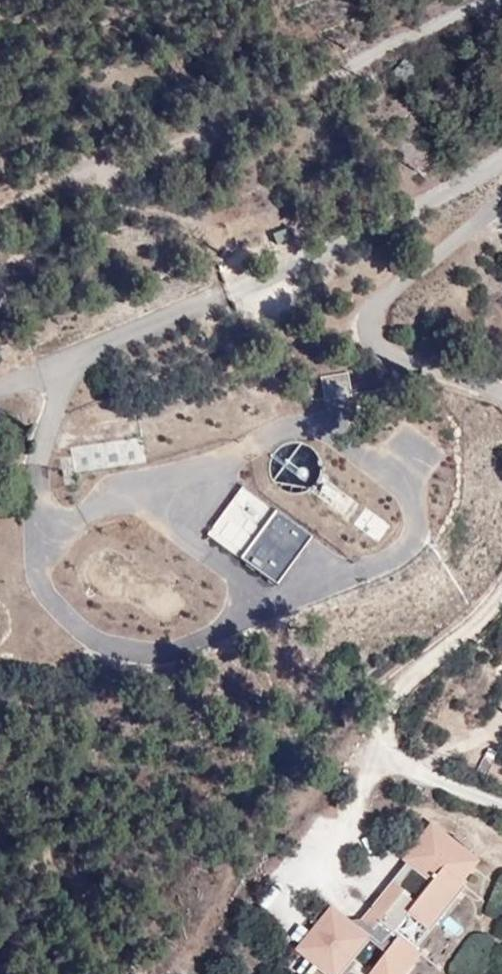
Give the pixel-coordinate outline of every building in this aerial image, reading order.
[(323,402),(350,399),(347,374),(320,376),(323,402)] [(325,480),(315,495),(346,517),(357,502),(325,480)] [(244,486),(208,535),(278,585),(313,535),(244,486)] [(363,508),(352,523),(378,540),(388,525),(363,508)] [(476,855),(424,818),(396,858),(400,861),(357,920),(349,922),(327,906),(292,954),(312,969),(309,973),(343,973),(367,942),(384,953),(369,973),(406,973),(421,953),(415,948),(463,881),(458,879),(476,855)] [(457,973),(474,973),(495,950),(476,933),(448,966),(457,973)]
